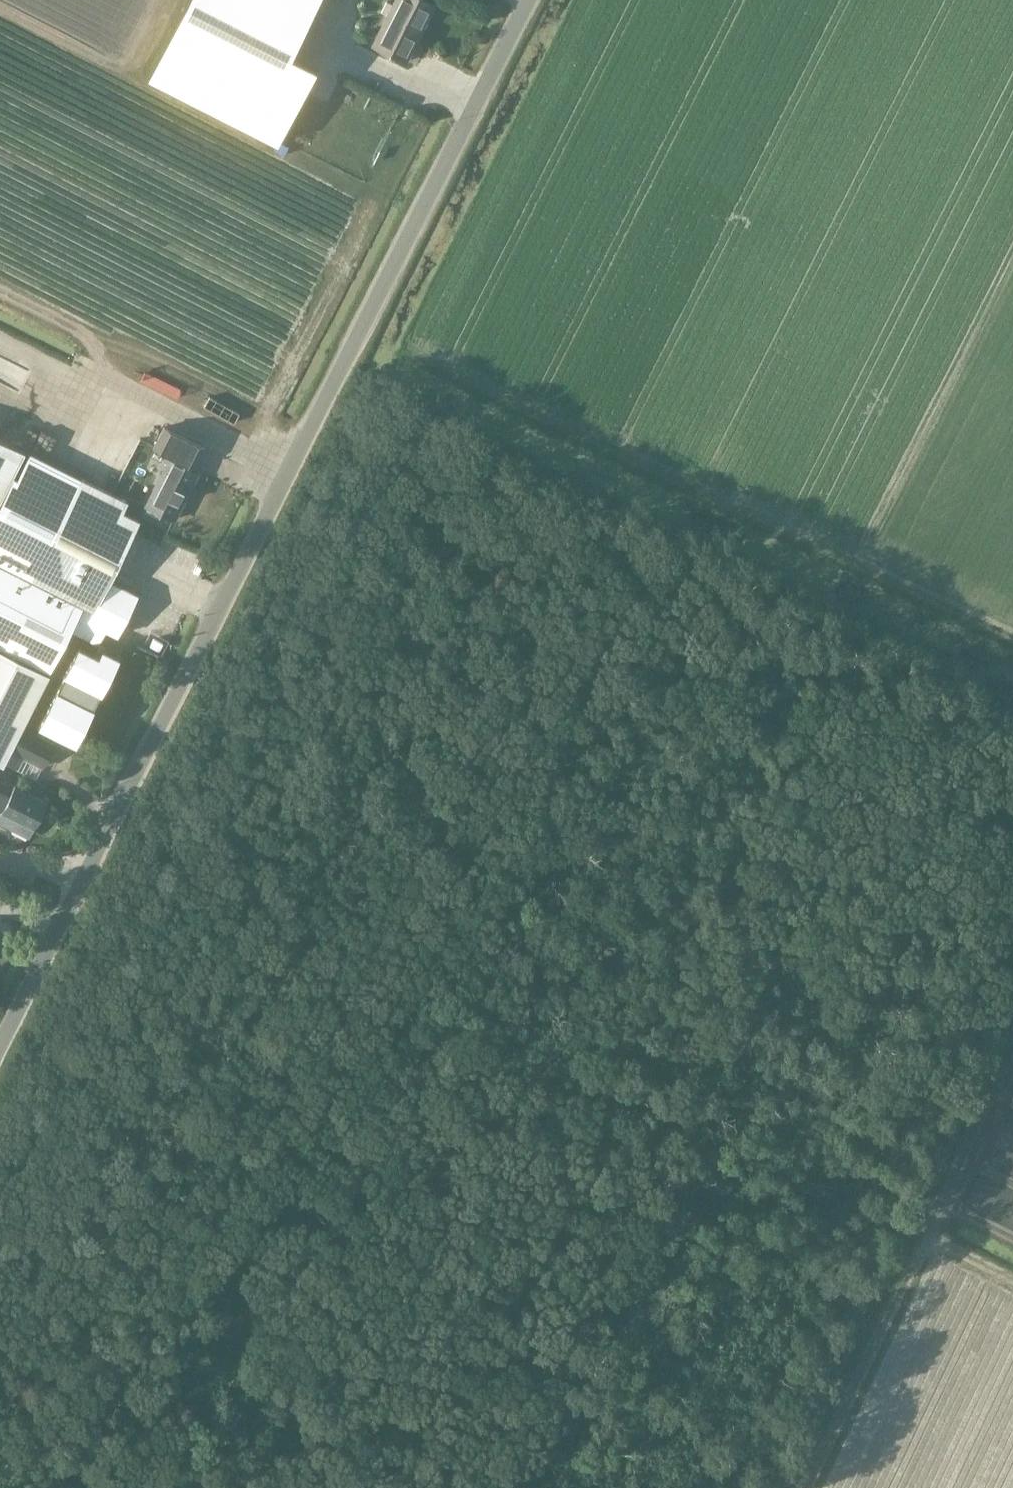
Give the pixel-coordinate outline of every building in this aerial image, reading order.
[(147,77),(275,142),(277,138),(313,68),(313,67),(288,55),(290,51),(316,0),(186,0),(147,77)] [(370,44),(404,62),(434,4),(426,0),(392,0),(370,44)] [(167,458),(143,505),(172,520),(195,472),(185,467),(187,463),(191,465),(201,446),(162,425),(151,445),(171,455),(169,459),(167,458)] [(2,764),(68,630),(96,644),(103,630),(115,635),(137,594),(108,579),(138,519),(121,511),(126,500),(32,452),(17,482),(9,478),(23,451),(0,439),(0,763),(2,764)] [(78,645),(37,724),(73,742),(117,656),(102,648),(98,655),(78,645)] [(23,729),(12,752),(40,766),(52,743),(23,729)] [(11,826),(28,835),(44,801),(11,785),(7,795),(0,791),(0,821),(11,826)]
